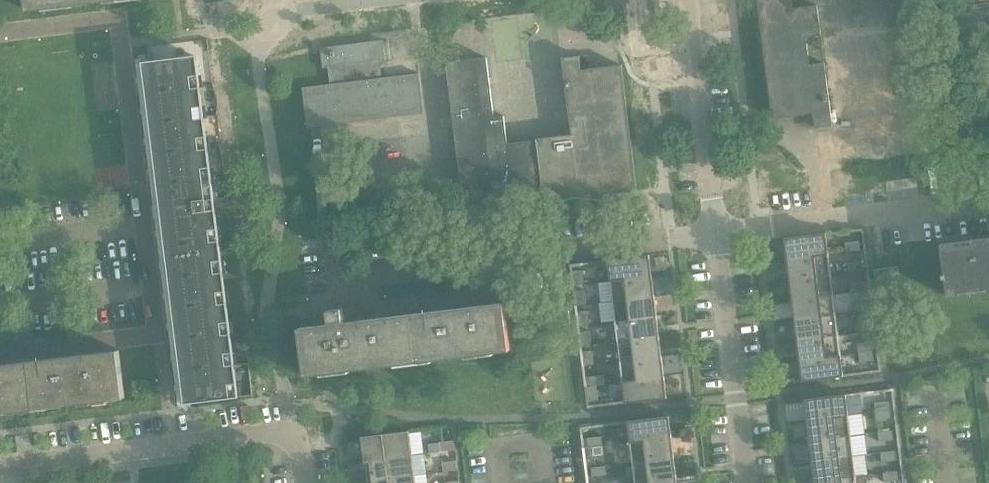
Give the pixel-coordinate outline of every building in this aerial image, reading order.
[(30,12),(126,0),(28,0),(30,12)] [(816,128),(833,126),(825,63),(810,65),(806,37),(821,35),(818,6),(793,9),(792,0),(759,0),(773,119),(805,115),(814,114),(816,128)] [(303,88),(308,127),(424,113),(419,74),(382,78),(380,62),(386,61),(383,40),(320,48),(323,69),(329,68),(331,85),(303,88)] [(149,62),(191,403),(237,397),(195,56),(149,62)] [(582,70),(580,56),(563,58),(572,134),(536,139),(536,140),(507,143),(504,116),(494,117),(487,57),(447,62),(465,211),(546,202),(548,206),(546,207),(547,209),(570,199),(573,199),(576,198),(579,198),(606,202),(607,200),(605,200),(605,194),(637,190),(622,65),(582,70)] [(784,238),(787,259),(814,256),(829,254),(826,233),(784,238)] [(845,243),(846,252),(860,250),(859,241),(845,243)] [(944,249),(944,243),(942,244),(946,274),(943,275),(944,279),(946,279),(948,296),(950,296),(950,293),(988,288),(988,244),(944,249)] [(831,274),(829,254),(814,256),(787,259),(789,280),(817,276),(831,274)] [(608,260),(610,282),(625,280),(652,276),(649,255),(608,260)] [(848,263),(849,272),(863,271),(862,261),(848,263)] [(874,270),(877,287),(901,284),(898,267),(874,270)] [(577,276),(578,286),(593,284),(591,274),(577,276)] [(789,280),(792,300),(819,296),(834,295),(831,274),(817,276),(789,280)] [(610,282),(613,302),(627,300),(655,297),(652,276),(625,280),(610,282)] [(850,283),(851,293),(865,291),(864,281),(850,283)] [(580,296),(581,306),(595,304),(594,295),(580,296)] [(792,300),(794,320),(822,317),(836,315),(834,295),(819,296),(792,300)] [(657,317),(655,297),(627,300),(613,302),(615,322),(630,320),(657,317)] [(853,303),(854,313),(868,311),(867,302),(853,303)] [(302,333),(302,328),(300,328),(306,376),(511,351),(505,303),(503,303),(504,308),(363,326),(360,306),(329,310),(332,329),(302,333)] [(571,324),(569,307),(545,310),(547,327),(571,324)] [(582,317),(583,326),(598,324),(596,315),(582,317)] [(794,320),(797,340),(824,337),(839,335),(836,315),(822,317),(794,320)] [(660,337),(657,317),(630,320),(615,322),(618,342),(632,340),(660,337)] [(855,324),(856,333),(870,331),(869,322),(855,324)] [(585,337),(586,346),(600,344),(599,335),(585,337)] [(841,355),(839,335),(824,337),(797,340),(799,360),(827,357),(841,355)] [(618,342),(620,362),(635,361),(662,357),(660,337),(632,340),(618,342)] [(858,343),(859,353),(873,351),(872,342),(858,343)] [(21,410),(123,398),(123,399),(125,398),(119,350),(117,351),(118,357),(0,371),(0,413),(21,410)] [(873,351),(859,353),(860,363),(874,361),(873,351)] [(587,357),(588,366),(603,365),(601,355),(587,357)] [(827,357),(799,360),(802,382),(844,377),(841,355),(827,357)] [(620,362),(623,383),(637,381),(664,377),(662,357),(635,361),(620,362)] [(590,377),(591,387),(599,386),(605,385),(604,375),(590,377)] [(637,381),(623,383),(625,403),(667,398),(664,377),(637,381)] [(599,386),(591,387),(592,400),(601,399),(599,386)] [(804,400),(807,421),(835,417),(848,416),(846,394),(804,400)] [(874,403),(876,412),(890,411),(889,401),(874,403)] [(890,411),(876,412),(877,422),(891,420),(890,411)] [(628,421),(630,443),(644,441),(672,437),(669,416),(628,421)] [(807,421),(809,441),(837,437),(851,436),(848,416),(835,417),(807,421)] [(409,431),(368,436),(369,451),(364,451),(365,461),(412,455),(409,431)] [(878,432),(879,442),(893,440),(892,431),(878,432)] [(588,438),(589,448),(603,446),(602,436),(588,438)] [(837,437),(809,441),(812,461),(840,458),(853,456),(851,436),(837,437)] [(644,441),(630,443),(633,463),(646,461),(674,457),(672,437),(644,441)] [(455,450),(454,441),(440,442),(441,452),(455,450)] [(603,446),(589,448),(590,457),(604,456),(603,446)] [(881,453),(882,462),(896,460),(895,451),(881,453)] [(368,481),(409,476),(415,475),(412,455),(365,461),(366,462),(371,462),(372,471),(367,472),(368,481)] [(812,461),(814,481),(842,478),(856,476),(853,456),(840,458),(812,461)] [(677,478),(674,457),(646,461),(633,463),(635,482),(649,481),(677,478)] [(444,472),(458,470),(457,461),(443,463),(444,472)] [(606,475),(605,466),(591,468),(592,477),(606,475)] [(883,473),(884,482),(898,481),(897,471),(883,473)] [(814,481),(814,482),(867,482),(866,475),(856,476),(842,478),(814,481)]
